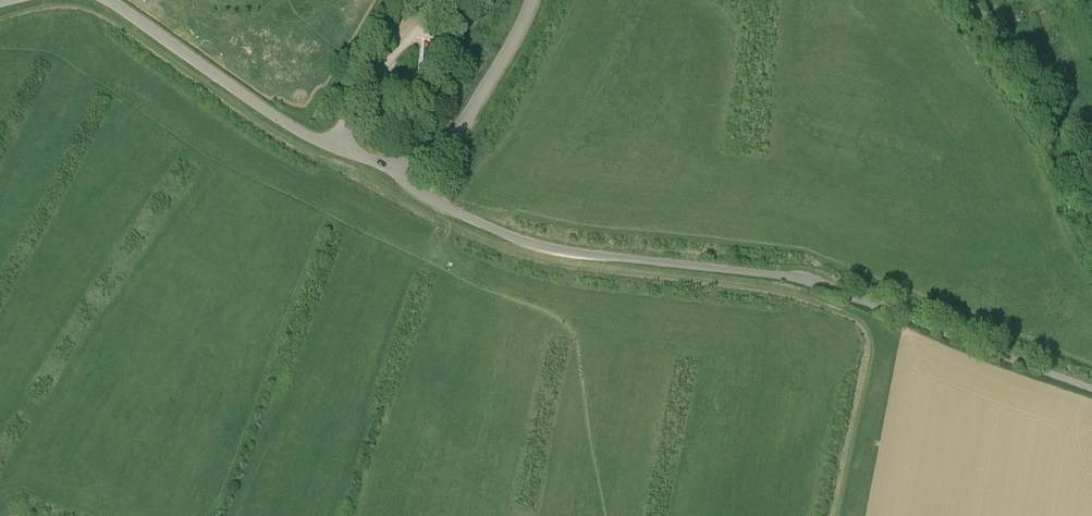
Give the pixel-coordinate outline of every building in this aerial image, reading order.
[(416,84),(408,76),(403,80),(411,88),(416,84)]
